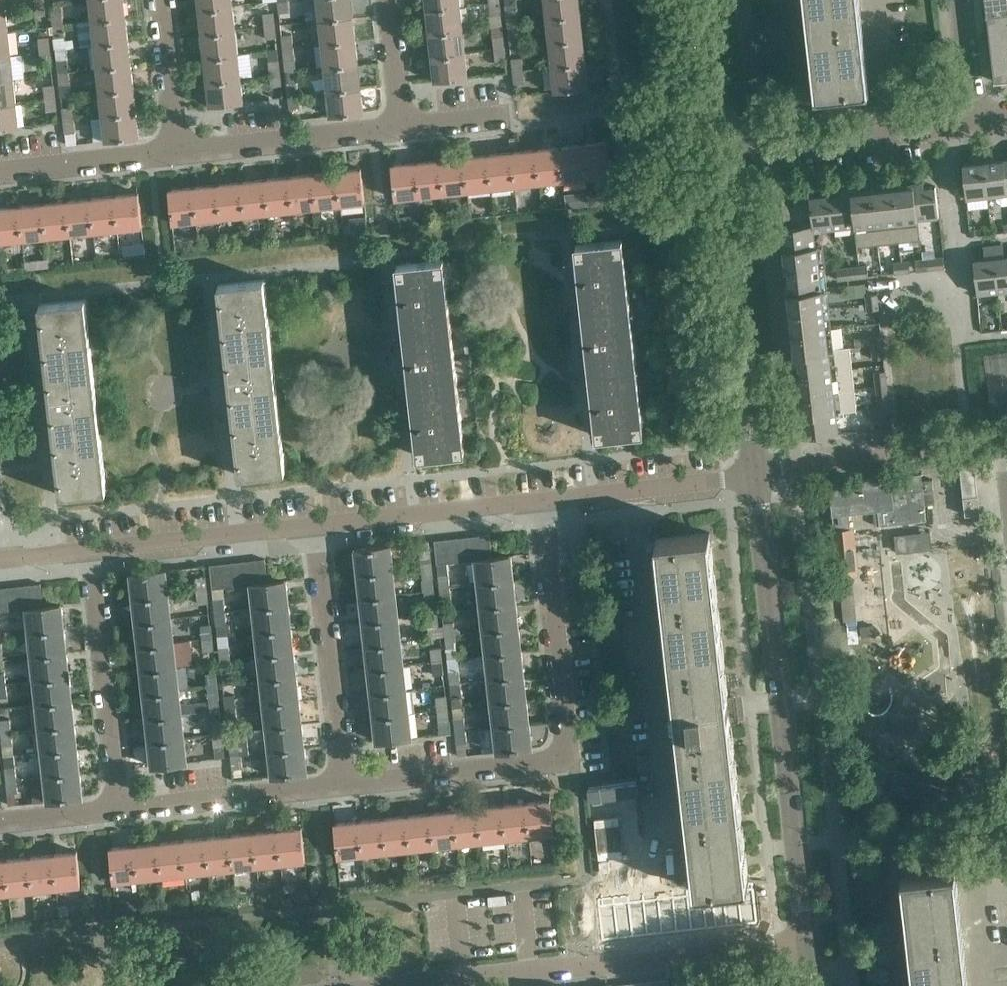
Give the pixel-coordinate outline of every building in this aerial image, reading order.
[(40,0),(35,1),(36,2),(37,14),(47,13),(46,3),(41,4),(40,0)] [(92,21),(126,17),(124,0),(90,0),(92,21)] [(200,8),(234,5),(233,0),(199,0),(200,8)] [(279,13),(290,12),(288,0),(283,1),(283,0),(278,0),(279,13)] [(320,19),(353,16),(352,0),(318,0),(320,19)] [(491,14),(501,13),(499,2),(495,2),(495,0),(490,0),(491,14)] [(548,18),(581,15),(579,0),(546,0),(548,18)] [(817,88),(816,88),(817,90),(870,85),(860,0),(808,0),(817,88)] [(986,11),(1006,9),(1006,0),(985,0),(986,11)] [(0,6),(0,30),(9,30),(6,5),(0,6)] [(234,5),(200,8),(203,32),(236,28),(234,5)] [(461,5),(427,8),(430,31),(463,27),(461,5)] [(507,10),(508,21),(513,20),(513,23),(518,23),(517,9),(507,10)] [(986,11),(989,35),(1006,33),(1006,9),(986,11)] [(63,11),(53,12),(54,23),(59,23),(60,26),(64,25),(64,24),(63,11)] [(273,12),(263,13),(264,23),(269,23),(270,25),(270,26),(274,26),(274,24),(273,12)] [(581,15),(548,18),(551,43),(584,39),(581,15)] [(353,16),(320,19),(323,43),(356,40),(353,16)] [(126,17),(92,21),(95,44),(129,40),(126,17)] [(513,20),(508,21),(510,35),(520,34),(518,23),(513,23),(513,20)] [(59,23),(54,23),(54,25),(57,48),(67,46),(64,25),(60,26),(59,23)] [(269,23),(264,23),(265,25),(266,38),(276,37),(274,26),(270,26),(270,25),(269,23)] [(463,27),(430,31),(432,55),(466,52),(463,27)] [(236,28),(203,32),(205,55),(239,51),(236,28)] [(9,30),(0,30),(0,54),(12,52),(9,30)] [(989,35),(992,58),(1006,56),(1006,33),(989,35)] [(292,34),(282,35),(283,45),(288,45),(288,48),(294,48),(294,46),(292,34)] [(503,35),(494,36),(495,47),(500,46),(500,49),(505,49),(503,35)] [(50,36),(40,37),(41,48),(46,47),(46,50),(51,50),(51,48),(50,36)] [(584,39),(551,43),(553,67),(586,63),(584,39)] [(129,40),(95,44),(98,67),(131,64),(129,40)] [(356,40),(323,43),(325,66),(359,63),(356,40)] [(288,45),(283,45),(285,61),(295,60),(294,48),(288,48),(288,45)] [(67,46),(57,48),(58,60),(59,70),(65,69),(65,72),(70,72),(70,70),(68,58),(67,46)] [(500,46),(495,47),(496,61),(506,60),(505,49),(500,49),(500,46)] [(46,47),(41,48),(41,49),(42,61),(52,60),(51,50),(46,50),(46,47)] [(239,51),(205,55),(208,79),(242,75),(239,51)] [(0,54),(0,78),(14,76),(12,52),(0,54)] [(466,52),(432,55),(435,79),(468,76),(466,52)] [(992,58),(994,80),(1006,79),(1006,56),(992,58)] [(522,57),(512,58),(513,69),(518,69),(519,72),(524,71),(524,70),(522,57)] [(278,59),(269,60),(270,71),(275,70),(275,72),(275,74),(280,73),(280,71),(278,59)] [(359,63),(325,66),(328,91),(361,87),(359,63)] [(586,63),(553,67),(556,89),(589,86),(586,63)] [(131,64),(98,67),(100,91),(134,87),(131,64)] [(65,69),(59,70),(61,85),(71,84),(70,72),(65,72),(65,69)] [(518,69),(513,69),(514,71),(515,83),(525,82),(524,71),(519,72),(518,69)] [(275,70),(270,71),(271,86),(281,85),(280,73),(275,74),(275,72),(275,70)] [(242,75),(208,79),(211,104),(244,101),(242,75)] [(0,78),(0,102),(17,100),(14,76),(0,78)] [(297,82),(288,83),(289,93),(294,93),(294,96),(299,95),(299,94),(297,82)] [(55,83),(45,84),(46,95),(51,94),(51,97),(56,97),(56,95),(55,83)] [(134,87),(100,91),(103,114),(137,111),(134,87)] [(361,87),(328,91),(330,114),(364,111),(361,87)] [(294,93),(289,93),(289,95),(290,108),(300,107),(299,95),(294,96),(294,93)] [(51,94),(46,95),(47,104),(48,112),(58,111),(56,97),(51,97),(51,94)] [(17,100),(0,102),(0,127),(20,125),(17,100)] [(73,105),(64,106),(65,117),(70,117),(70,120),(75,120),(75,118),(73,105)] [(137,111),(103,114),(106,139),(139,135),(137,111)] [(70,117),(65,117),(65,119),(65,120),(67,132),(68,144),(78,143),(75,120),(70,120),(70,117)] [(608,140),(583,143),(587,177),(611,174),(608,140)] [(583,143),(560,145),(564,179),(587,177),(583,143)] [(560,145),(536,148),(540,182),(564,179),(560,145)] [(983,149),(987,195),(1006,193),(1006,182),(1004,157),(995,158),(993,147),(983,149)] [(536,148),(512,151),(515,184),(540,182),(536,148)] [(974,160),(963,162),(966,197),(987,195),(983,149),(973,150),(974,160)] [(512,151),(488,153),(492,187),(515,184),(512,151)] [(488,153),(464,156),(468,190),(492,187),(488,153)] [(464,156),(440,159),(444,192),(468,190),(464,156)] [(440,159),(416,161),(420,195),(444,192),(440,159)] [(420,195),(416,161),(392,164),(394,184),(394,189),(395,188),(396,197),(420,195)] [(361,167),(337,170),(341,204),(366,201),(361,167)] [(337,170),(314,173),(317,206),(341,204),(337,170)] [(314,173),(289,175),(293,209),(317,206),(314,173)] [(289,175),(266,178),(270,211),(293,209),(289,175)] [(266,178),(242,180),(246,214),(270,211),(266,178)] [(242,180),(218,183),(222,216),(246,214),(242,180)] [(218,183),(195,185),(198,219),(222,216),(218,183)] [(173,213),(174,221),(198,219),(195,185),(170,188),(173,207),(172,207),(173,213)] [(935,185),(914,188),(917,219),(939,217),(935,185)] [(914,188),(893,190),(899,242),(920,239),(917,219),(914,188)] [(893,190),(872,192),(878,244),(899,242),(893,190)] [(139,191),(115,194),(118,227),(143,225),(139,191)] [(613,191),(592,193),(593,205),(614,202),(613,191)] [(872,192),(851,194),(854,226),(857,246),(878,244),(872,192)] [(830,193),(809,195),(813,224),(814,231),(834,229),(831,196),(830,193)] [(115,194),(91,196),(95,230),(118,227),(115,194)] [(851,194),(831,196),(834,229),(854,226),(851,194)] [(91,196),(68,199),(71,233),(95,230),(91,196)] [(779,228),(784,227),(791,226),(788,197),(775,198),(779,228)] [(68,199),(44,202),(47,235),(71,233),(68,199)] [(47,235),(44,202),(20,204),(23,238),(47,235)] [(20,204),(0,207),(0,240),(23,238),(20,204)] [(358,222),(355,222),(356,230),(368,228),(367,222),(358,222)] [(791,226),(784,227),(786,248),(788,260),(789,268),(789,273),(790,281),(791,289),(792,300),(793,308),(793,309),(795,330),(797,345),(797,351),(797,352),(798,360),(799,364),(799,373),(800,373),(800,382),(802,394),(802,395),(803,403),(803,409),(804,415),(805,425),(806,436),(839,432),(838,429),(837,412),(856,409),(856,404),(854,388),(852,367),(850,346),(838,347),(838,341),(836,326),(827,327),(825,306),(823,286),(823,284),(818,243),(815,243),(814,231),(813,224),(791,226)] [(623,239),(576,244),(583,308),(629,303),(623,239)] [(145,254),(143,243),(132,244),(133,255),(145,254)] [(993,244),(998,292),(1006,291),(1006,255),(1005,255),(1004,243),(993,244)] [(985,257),(974,258),(975,280),(977,294),(998,292),(993,244),(984,245),(985,257)] [(943,256),(921,258),(922,269),(945,266),(943,256)] [(47,258),(34,260),(35,267),(35,268),(48,266),(48,263),(47,258)] [(443,259),(398,264),(405,328),(450,323),(443,259)] [(909,259),(901,260),(902,272),(910,271),(909,259)] [(902,272),(901,260),(893,261),(895,271),(895,272),(902,272)] [(868,272),(867,264),(858,265),(859,276),(868,275),(868,272)] [(858,265),(847,266),(848,277),(859,276),(858,265)] [(848,277),(847,266),(836,267),(838,278),(848,277)] [(219,284),(226,347),(272,342),(265,278),(219,284)] [(876,293),(866,294),(865,294),(866,302),(877,301),(876,293)] [(40,303),(47,367),(93,362),(87,298),(40,303)] [(877,309),(877,301),(866,302),(867,310),(874,309),(877,309)] [(629,303),(583,308),(590,370),(636,365),(629,303)] [(450,323),(405,328),(412,391),(457,386),(450,323)] [(880,335),(869,336),(870,344),(881,343),(880,335)] [(272,342),(226,347),(232,411),(279,405),(272,342)] [(881,343),(870,344),(872,359),(883,358),(881,343)] [(93,362),(47,367),(54,430),(100,425),(93,362)] [(636,365),(590,370),(597,435),(643,430),(636,365)] [(873,371),(875,386),(887,385),(885,370),(873,371)] [(877,407),(889,406),(887,385),(875,386),(877,407)] [(457,386),(412,391),(418,454),(464,449),(457,386)] [(279,405),(232,411),(239,474),(286,470),(279,405)] [(877,407),(880,428),(891,427),(889,406),(877,407)] [(100,425),(54,430),(60,494),(107,489),(100,425)] [(974,462),(960,464),(963,494),(978,493),(974,462)] [(924,508),(920,473),(891,476),(829,483),(832,514),(834,530),(833,530),(834,532),(839,577),(846,577),(855,576),(850,528),(848,512),(873,509),(874,525),(880,524),(915,520),(926,519),(924,508)] [(932,478),(922,479),(925,503),(935,502),(932,478)] [(978,494),(963,496),(965,514),(980,512),(978,494)] [(910,533),(897,533),(898,547),(931,545),(930,529),(909,530),(910,533)] [(656,538),(696,887),(747,881),(729,718),(736,717),(734,696),(727,697),(709,532),(656,538)] [(491,534),(479,535),(482,558),(493,557),(493,556),(491,534)] [(479,535),(468,536),(470,560),(476,559),(482,558),(479,535)] [(470,560),(468,536),(457,538),(459,561),(470,560)] [(457,538),(446,539),(449,562),(459,561),(457,538)] [(429,539),(418,541),(421,566),(432,565),(431,555),(429,539)] [(449,562),(446,539),(435,540),(437,563),(449,562)] [(390,545),(356,549),(359,573),(392,569),(390,545)] [(493,557),(482,558),(476,559),(479,583),(513,579),(510,555),(493,556),(493,557)] [(265,559),(254,560),(256,583),(268,582),(268,581),(265,559)] [(254,560),(243,561),(246,584),(252,584),(256,583),(254,560)] [(243,561),(232,562),(234,586),(246,584),(243,561)] [(232,562),(221,563),(224,587),(234,586),(232,562)] [(224,587),(221,563),(210,565),(213,588),(224,587)] [(432,565),(421,566),(424,590),(434,589),(432,565)] [(131,573),(134,597),(168,593),(165,569),(131,573)] [(392,569),(359,573),(361,596),(395,593),(392,569)] [(448,573),(439,574),(438,574),(440,587),(450,586),(448,573)] [(196,578),(198,591),(207,590),(205,577),(196,578)] [(846,583),(846,577),(839,577),(844,621),(856,620),(857,620),(853,582),(846,583)] [(513,579),(479,583),(482,607),(515,604),(513,579)] [(268,582),(256,583),(252,584),(255,608),(288,604),(285,580),(268,581),(268,582)] [(41,583),(29,584),(32,608),(43,607),(43,606),(41,583)] [(29,584),(18,585),(21,609),(27,608),(32,608),(29,584)] [(18,585),(7,586),(10,610),(21,609),(18,585)] [(0,587),(0,611),(10,610),(7,586),(0,587)] [(450,586),(440,587),(441,599),(451,598),(450,586)] [(435,600),(434,589),(424,590),(427,614),(436,613),(435,600)] [(207,590),(198,591),(199,604),(208,602),(207,590)] [(168,593),(134,597),(137,621),(170,617),(168,593)] [(395,593),(361,596),(364,620),(398,617),(395,593)] [(214,599),(215,612),(225,611),(224,598),(214,599)] [(32,608),(27,608),(30,633),(64,629),(61,604),(43,606),(43,607),(32,608)] [(288,604),(255,608),(257,632),(291,628),(288,604)] [(515,604),(482,607),(484,631),(518,627),(515,604)] [(225,611),(215,612),(216,625),(226,624),(225,611)] [(436,613),(427,614),(428,627),(438,626),(436,613)] [(170,617),(137,621),(139,645),(173,641),(170,617)] [(398,617),(364,620),(367,644),(400,641),(398,617)] [(454,621),(444,622),(444,625),(445,635),(455,634),(454,621)] [(869,624),(859,626),(860,630),(861,636),(873,634),(872,624),(869,624)] [(201,626),(203,639),(212,638),(211,625),(201,626)] [(444,625),(438,626),(428,627),(429,637),(445,635),(444,625)] [(518,627),(484,631),(487,655),(520,651),(518,627)] [(291,628),(257,632),(260,656),(293,652),(291,628)] [(64,629),(30,633),(32,657),(66,653),(64,629)] [(445,635),(447,647),(448,659),(458,659),(456,646),(455,634),(445,635)] [(212,638),(203,639),(204,651),(214,651),(212,638)] [(139,645),(142,669),(176,665),(173,641),(139,645)] [(400,641),(367,644),(369,669),(403,665),(400,641)] [(219,648),(220,660),(230,659),(229,647),(219,648)] [(442,651),(441,647),(430,648),(432,663),(442,662),(441,651),(442,651)] [(520,651),(487,655),(490,679),(523,675),(520,651)] [(293,652),(260,656),(263,680),(296,676),(293,652)] [(66,653),(32,657),(35,681),(69,677),(66,653)] [(230,659),(220,660),(222,673),(231,672),(230,659)] [(448,659),(451,683),(460,682),(458,659),(448,659)] [(442,662),(432,663),(433,674),(443,673),(442,662)] [(176,665),(142,669),(145,693),(178,689),(176,665)] [(406,689),(403,665),(369,669),(372,692),(406,689)] [(207,673),(208,685),(217,684),(216,672),(207,673)] [(525,698),(523,675),(490,679),(492,702),(525,698)] [(299,700),(296,676),(263,680),(265,704),(299,700)] [(69,677),(35,681),(38,705),(71,701),(69,677)] [(460,682),(451,683),(452,695),(461,695),(460,682)] [(217,684),(208,685),(209,698),(218,697),(217,684)] [(178,689),(145,693),(147,717),(181,713),(178,689)] [(406,689),(372,692),(375,716),(408,712),(406,689)] [(234,694),(225,695),(226,708),(235,707),(234,694)] [(436,696),(436,701),(437,709),(447,708),(446,695),(436,696)] [(525,698),(492,702),(495,726),(528,723),(525,698)] [(299,700),(265,704),(268,728),(301,724),(299,700)] [(71,701),(38,705),(40,728),(74,725),(71,701)] [(193,711),(211,709),(210,701),(192,702),(193,711)] [(235,707),(226,708),(229,732),(238,731),(235,707)] [(448,720),(447,708),(437,709),(438,721),(440,733),(450,732),(448,720)] [(408,712),(375,716),(377,740),(411,736),(408,712)] [(181,713),(147,717),(150,741),(184,738),(181,713)] [(464,717),(455,718),(454,718),(455,730),(465,729),(464,717)] [(0,719),(0,722),(1,732),(11,731),(9,718),(0,719)] [(211,721),(213,733),(223,732),(221,719),(211,721)] [(495,726),(481,728),(483,752),(497,750),(530,747),(528,723),(495,726)] [(304,748),(301,724),(268,728),(271,751),(304,748)] [(74,725),(40,728),(43,752),(77,749),(74,725)] [(465,729),(455,730),(457,743),(466,742),(465,729)] [(250,754),(247,730),(238,731),(229,732),(231,756),(240,755),(250,754)] [(13,755),(12,743),(11,731),(1,732),(4,756),(13,755)] [(223,732),(213,733),(214,746),(224,745),(223,732)] [(186,761),(184,738),(150,741),(153,765),(186,761)] [(304,748),(271,751),(273,775),(306,771),(304,748)] [(79,773),(77,749),(43,752),(46,777),(79,773)] [(4,756),(6,780),(16,779),(14,766),(13,755),(4,756)] [(240,755),(231,756),(233,768),(242,767),(240,755)] [(79,773),(46,777),(48,799),(82,796),(79,773)] [(942,779),(893,773),(893,776),(890,792),(940,797),(942,779)] [(958,787),(968,787),(968,782),(968,781),(965,778),(959,777),(958,787)] [(16,779),(6,780),(7,792),(17,791),(16,779)] [(33,798),(46,798),(46,780),(33,780),(33,798)] [(550,798),(526,801),(529,834),(553,831),(550,798)] [(526,801),(502,803),(505,836),(529,834),(526,801)] [(502,803),(478,806),(482,839),(505,836),(502,803)] [(478,806),(454,809),(458,842),(482,839),(478,806)] [(430,811),(434,844),(458,842),(454,809),(430,811)] [(406,814),(410,847),(434,844),(430,811),(406,814)] [(406,814),(383,816),(387,850),(410,847),(406,814)] [(383,816),(359,819),(363,852),(387,850),(383,816)] [(363,852),(359,819),(335,822),(339,855),(363,852)] [(303,825),(277,828),(281,861),(306,858),(303,825)] [(277,828),(254,831),(257,864),(281,861),(277,828)] [(254,831),(230,833),(233,866),(257,864),(254,831)] [(230,833),(206,836),(210,869),(233,866),(230,833)] [(186,872),(210,869),(206,836),(182,839),(186,872)] [(182,839),(158,842),(162,874),(186,872),(182,839)] [(158,842),(134,844),(138,877),(162,874),(158,842)] [(113,871),(114,880),(138,877),(134,844),(110,847),(112,866),(111,866),(112,871),(113,871)] [(78,850),(52,853),(56,886),(81,883),(78,850)] [(52,853),(29,856),(32,889),(56,886),(52,853)] [(29,856),(5,858),(9,891),(32,889),(29,856)] [(0,859),(0,892),(9,891),(5,858),(0,859)] [(956,865),(903,871),(906,899),(916,985),(969,985),(962,925),(959,899),(956,865)] [(284,882),(285,891),(296,890),(295,881),(284,882)] [(246,894),(246,885),(237,885),(237,894),(246,894)] [(598,905),(602,940),(757,923),(754,888),(746,889),(598,905)] [(139,906),(139,897),(127,899),(128,907),(139,906)] [(68,914),(67,904),(58,905),(59,915),(68,914)] [(44,908),(34,909),(35,918),(44,917),(44,908)]
